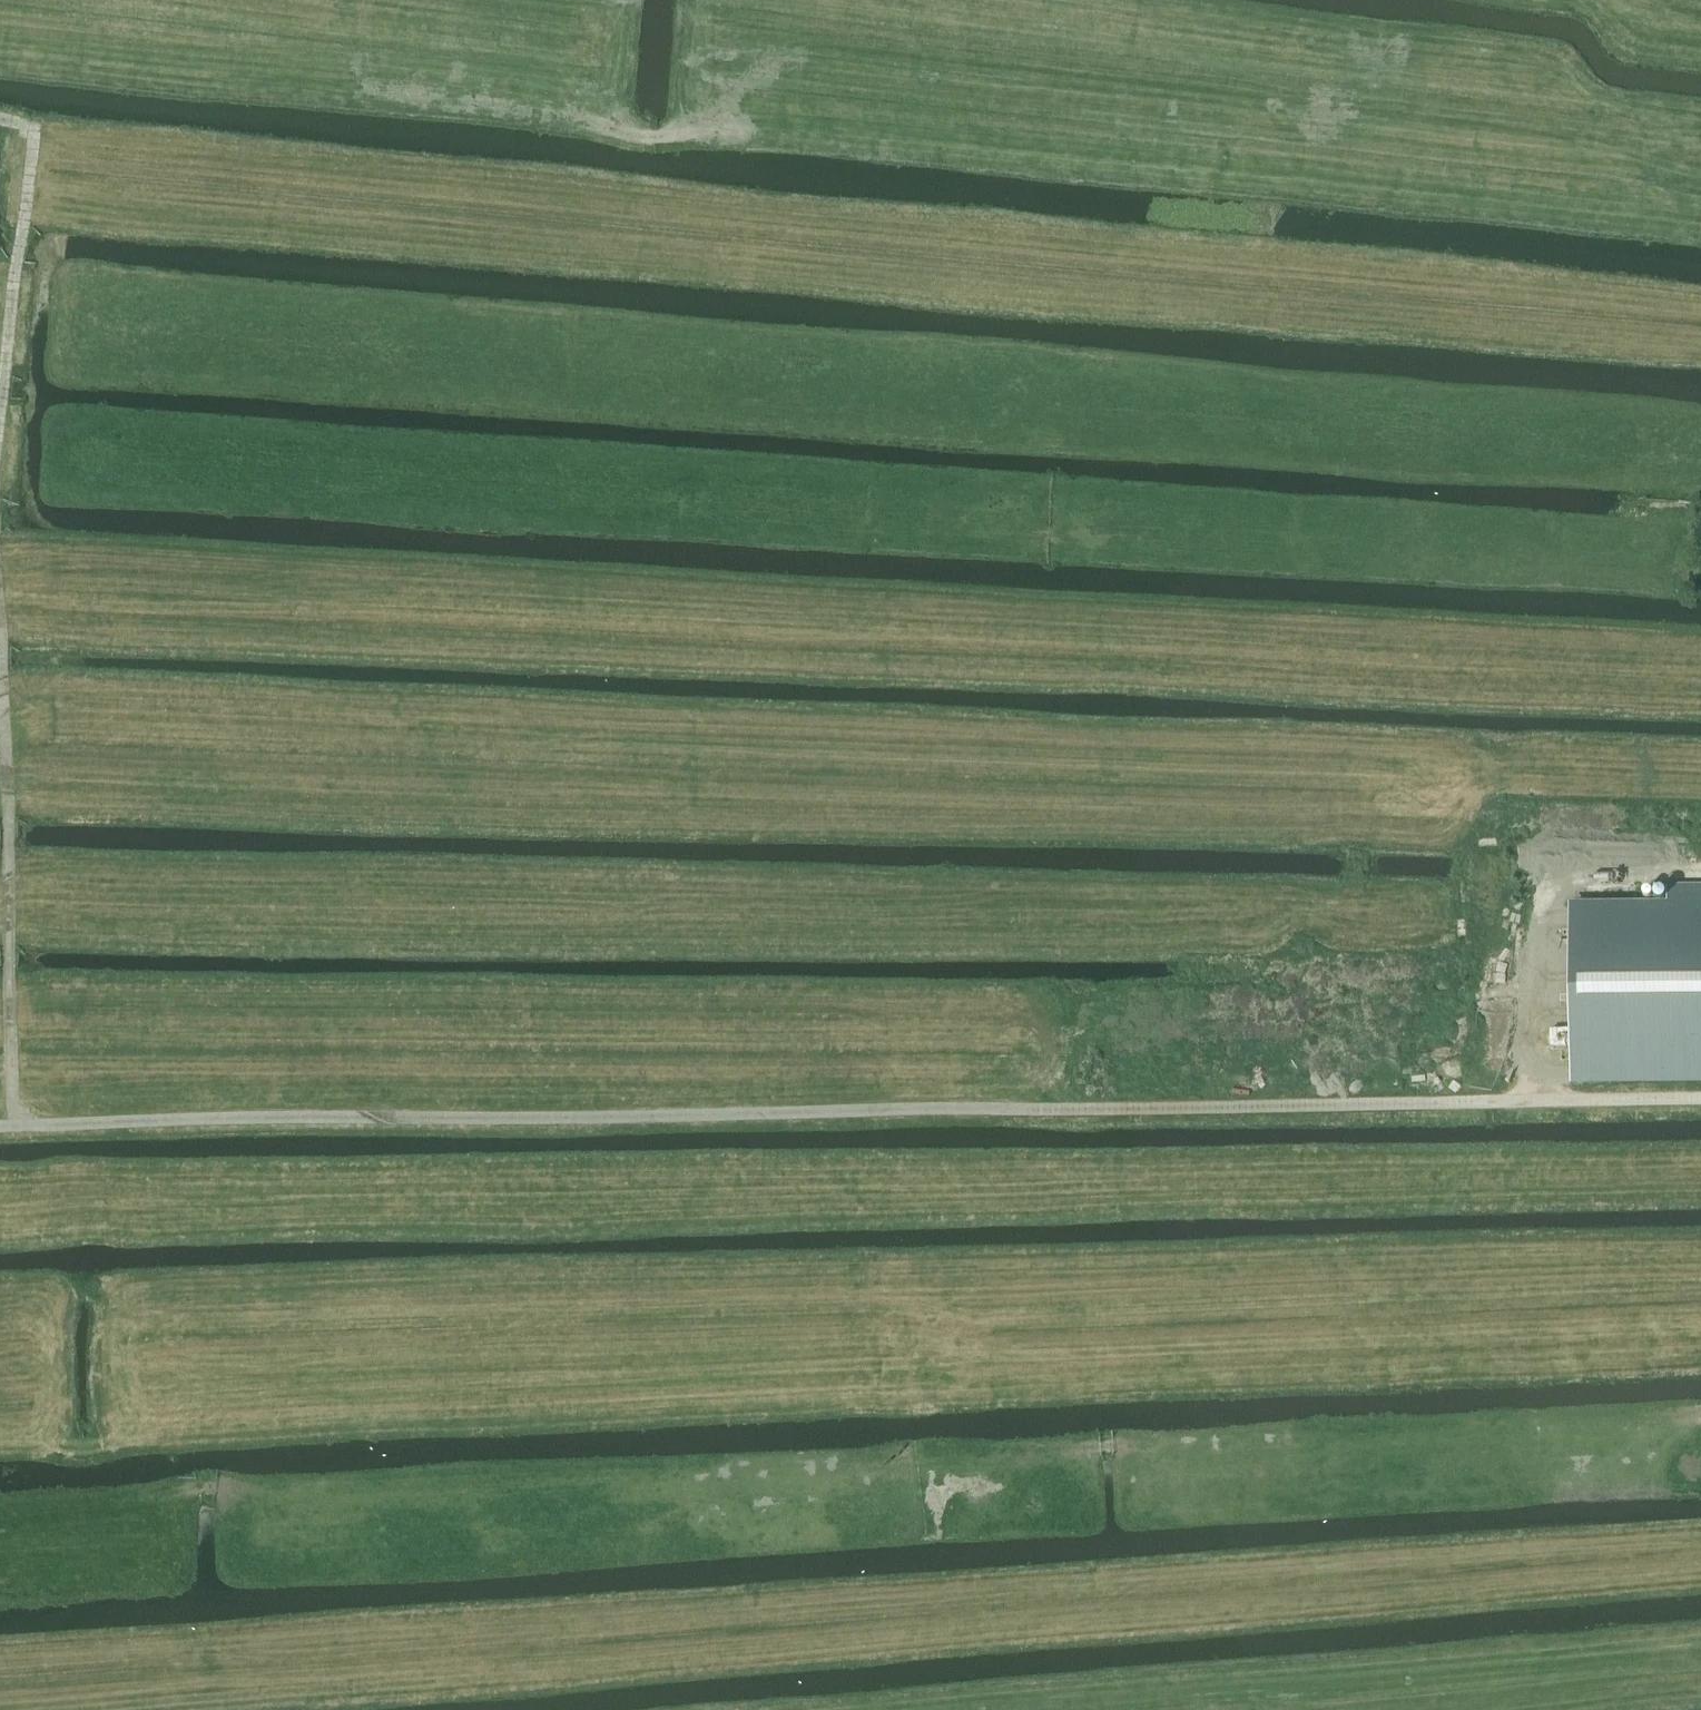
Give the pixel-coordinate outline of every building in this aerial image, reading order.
[(1571,909),(1571,975),(1573,1082),(1700,1081),(1700,886),(1668,886),(1668,908),(1571,909)]
